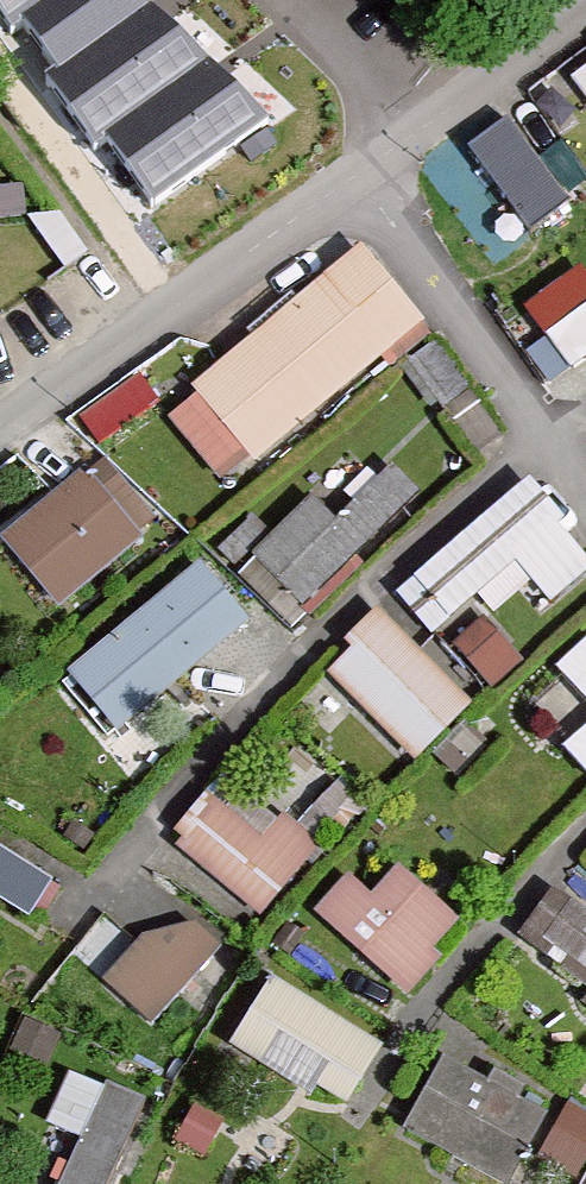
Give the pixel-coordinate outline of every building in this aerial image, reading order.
[(9,13),(29,0),(0,0),(9,13)] [(57,76),(157,7),(150,0),(29,0),(9,13),(57,76)] [(57,76),(105,140),(214,61),(157,7),(57,76)] [(558,81),(585,116),(585,59),(558,81)] [(105,140),(153,203),(271,114),(214,61),(105,140)] [(506,120),(446,167),(480,209),(507,188),(547,239),(580,214),(506,120)] [(423,325),(362,250),(196,385),(258,460),(423,325)] [(536,333),(568,377),(585,364),(585,296),(536,333)] [(98,430),(167,397),(151,363),(82,395),(98,430)] [(0,526),(0,538),(52,603),(133,538),(76,466),(0,526)] [(329,525),(311,507),(241,575),(292,628),(422,504),(387,468),(329,525)] [(523,483),(394,596),(426,633),(505,565),(541,606),(585,567),(585,555),(523,483)] [(245,622),(199,567),(62,681),(109,736),(245,622)] [(493,605),(460,628),(491,673),(524,651),(493,605)] [(463,698),(372,614),(318,672),(409,756),(463,698)] [(552,674),(585,710),(585,641),(552,674)] [(558,749),(585,778),(585,723),(558,749)] [(254,833),(204,794),(161,850),(248,917),(311,837),(274,808),(254,833)] [(0,852),(0,906),(30,924),(54,885),(0,852)] [(364,892),(338,871),(306,910),(400,988),(458,919),(389,862),(364,892)] [(555,889),(515,939),(585,996),(585,914),(555,889)] [(142,939),(102,983),(150,1028),(220,950),(192,926),(142,939)] [(378,1053),(264,988),(227,1052),(341,1117),(378,1053)] [(535,1112),(434,1056),(395,1126),(496,1182),(535,1112)] [(139,1101),(62,1065),(31,1130),(109,1166),(139,1101)] [(582,1147),(585,1140),(585,1098),(575,1092),(552,1128),(582,1147)] [(191,1107),(174,1142),(209,1159),(226,1124),(191,1107)]
